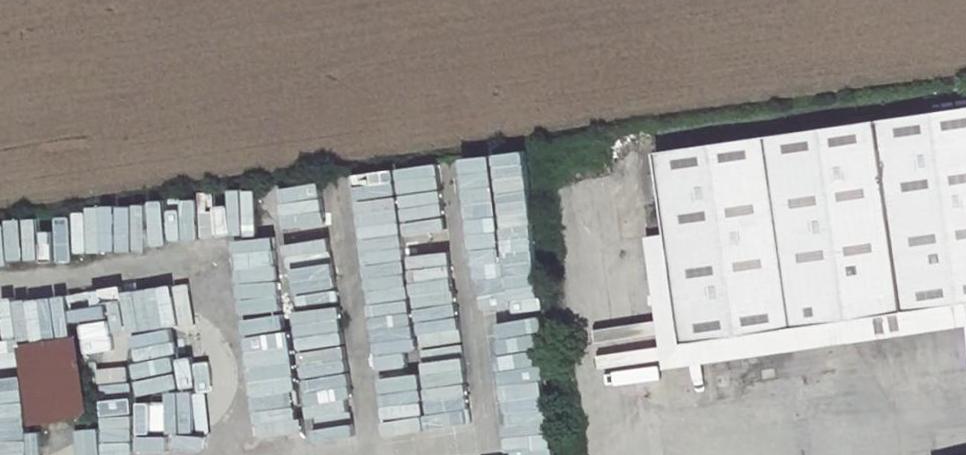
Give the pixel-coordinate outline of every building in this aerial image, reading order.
[(657,151),(684,342),(965,301),(965,107),(657,151)] [(484,157),(494,247),(536,242),(526,152),(484,157)] [(388,172),(395,211),(418,207),(411,168),(388,172)] [(349,210),(378,206),(374,173),(345,177),(349,210)] [(283,232),(323,230),(320,185),(280,187),(283,232)] [(253,358),(287,356),(283,270),(249,272),(253,358)] [(504,309),(507,347),(542,344),(540,306),(504,309)] [(22,349),(33,422),(88,413),(76,341),(22,349)] [(504,426),(545,424),(541,353),(499,356),(504,426)]
